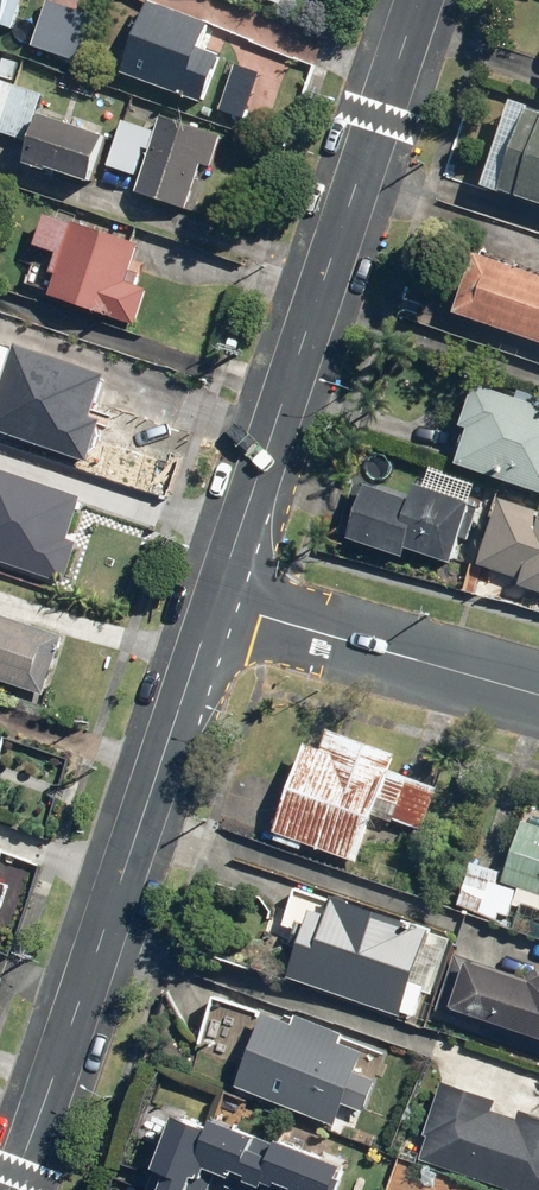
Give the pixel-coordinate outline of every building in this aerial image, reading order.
[(15,30),(25,0),(0,0),(0,25),(15,30)] [(97,16),(49,1),(34,48),(81,64),(97,16)] [(152,1),(124,74),(187,98),(188,96),(205,103),(224,55),(204,47),(213,25),(152,1)] [(243,117),(259,75),(235,66),(219,107),(243,117)] [(0,81),(0,132),(28,142),(44,97),(0,81)] [(532,111),(503,194),(538,206),(538,113),(532,111)] [(108,138),(45,117),(28,166),(49,173),(50,170),(93,184),(108,138)] [(224,138),(164,118),(158,133),(125,121),(109,167),(135,176),(145,149),(152,151),(137,193),(189,211),(204,166),(213,169),(224,138)] [(52,297),(114,320),(115,317),(138,325),(151,291),(138,286),(142,275),(133,271),(142,248),(80,225),(79,227),(49,216),(38,247),(60,255),(53,273),(60,276),(52,297)] [(480,255),(469,285),(459,314),(538,343),(538,276),(480,255)] [(84,460),(98,419),(86,415),(99,375),(20,349),(19,352),(0,345),(0,432),(84,460)] [(479,387),(464,430),(470,432),(459,465),(538,493),(538,399),(520,392),(517,401),(479,387)] [(66,583),(80,542),(72,540),(85,500),(0,471),(0,561),(66,583)] [(414,503),(357,484),(339,537),(407,559),(409,551),(455,566),(475,506),(420,487),(414,503)] [(504,503),(483,570),(523,582),(521,588),(538,594),(538,514),(504,503)] [(44,697),(65,638),(0,616),(0,682),(44,697)] [(274,830),(362,863),(381,814),(425,831),(441,788),(392,770),(398,754),(330,728),(323,747),(308,741),(274,830)] [(502,883),(538,896),(538,824),(524,819),(502,883)] [(328,915),(313,910),(308,923),(300,921),(291,946),(299,949),(289,976),(400,1017),(432,931),(335,895),(328,915)] [(457,956),(438,1011),(482,1026),(479,1033),(538,1053),(538,969),(523,978),(457,956)] [(295,1025),(218,997),(198,1051),(241,1067),(234,1086),(338,1125),(365,1052),(341,1043),(345,1032),(298,1015),(295,1025)] [(493,1111),(497,1099),(441,1080),(423,1133),(429,1134),(421,1160),(511,1189),(538,1189),(538,1116),(519,1109),(515,1119),(493,1111)] [(177,1115),(147,1189),(190,1189),(195,1177),(203,1180),(207,1169),(227,1177),(224,1184),(238,1189),(334,1189),(344,1165),(278,1138),(271,1156),(252,1149),(257,1136),(213,1118),(209,1128),(177,1115)]
